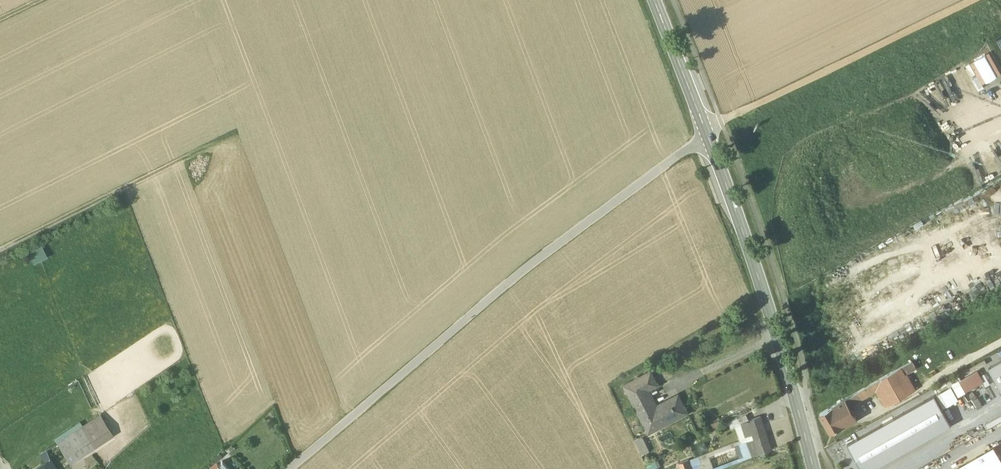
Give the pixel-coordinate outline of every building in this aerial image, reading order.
[(965,64),(972,78),(972,77),(978,89),(985,86),(983,82),(1000,74),(1000,71),(991,51),(965,64)] [(40,241),(26,248),(33,262),(47,255),(40,241)] [(989,367),(1000,388),(1000,360),(989,367)] [(912,361),(900,367),(905,373),(916,368),(912,361)] [(900,367),(883,376),(840,401),(844,408),(849,406),(850,406),(863,398),(877,389),(886,404),(895,399),(896,400),(915,390),(905,373),(900,367)] [(656,409),(646,390),(658,384),(651,370),(624,384),(646,427),(653,424),(655,426),(677,414),(679,417),(688,412),(680,396),(656,409)] [(960,381),(965,390),(983,381),(977,371),(960,381)] [(862,468),(871,468),(951,424),(935,395),(848,445),(862,468)] [(840,401),(820,413),(831,432),(844,425),(837,413),(844,409),(844,408),(840,401)] [(844,409),(837,413),(844,425),(845,424),(845,425),(848,423),(844,416),(853,410),(850,406),(849,406),(844,408),(844,409)] [(100,414),(83,425),(95,444),(112,433),(100,414)] [(771,449),(760,416),(749,420),(760,453),(771,449)] [(55,438),(58,442),(83,425),(81,421),(55,438)] [(83,425),(58,442),(70,460),(95,444),(83,425)] [(642,454),(650,450),(643,435),(635,439),(642,454)] [(994,447),(956,468),(1000,468),(1000,459),(994,447)] [(34,468),(57,468),(50,458),(46,461),(34,468)] [(679,462),(681,468),(693,468),(689,459),(679,462)] [(222,460),(218,464),(218,463),(211,468),(230,468),(222,460)]
